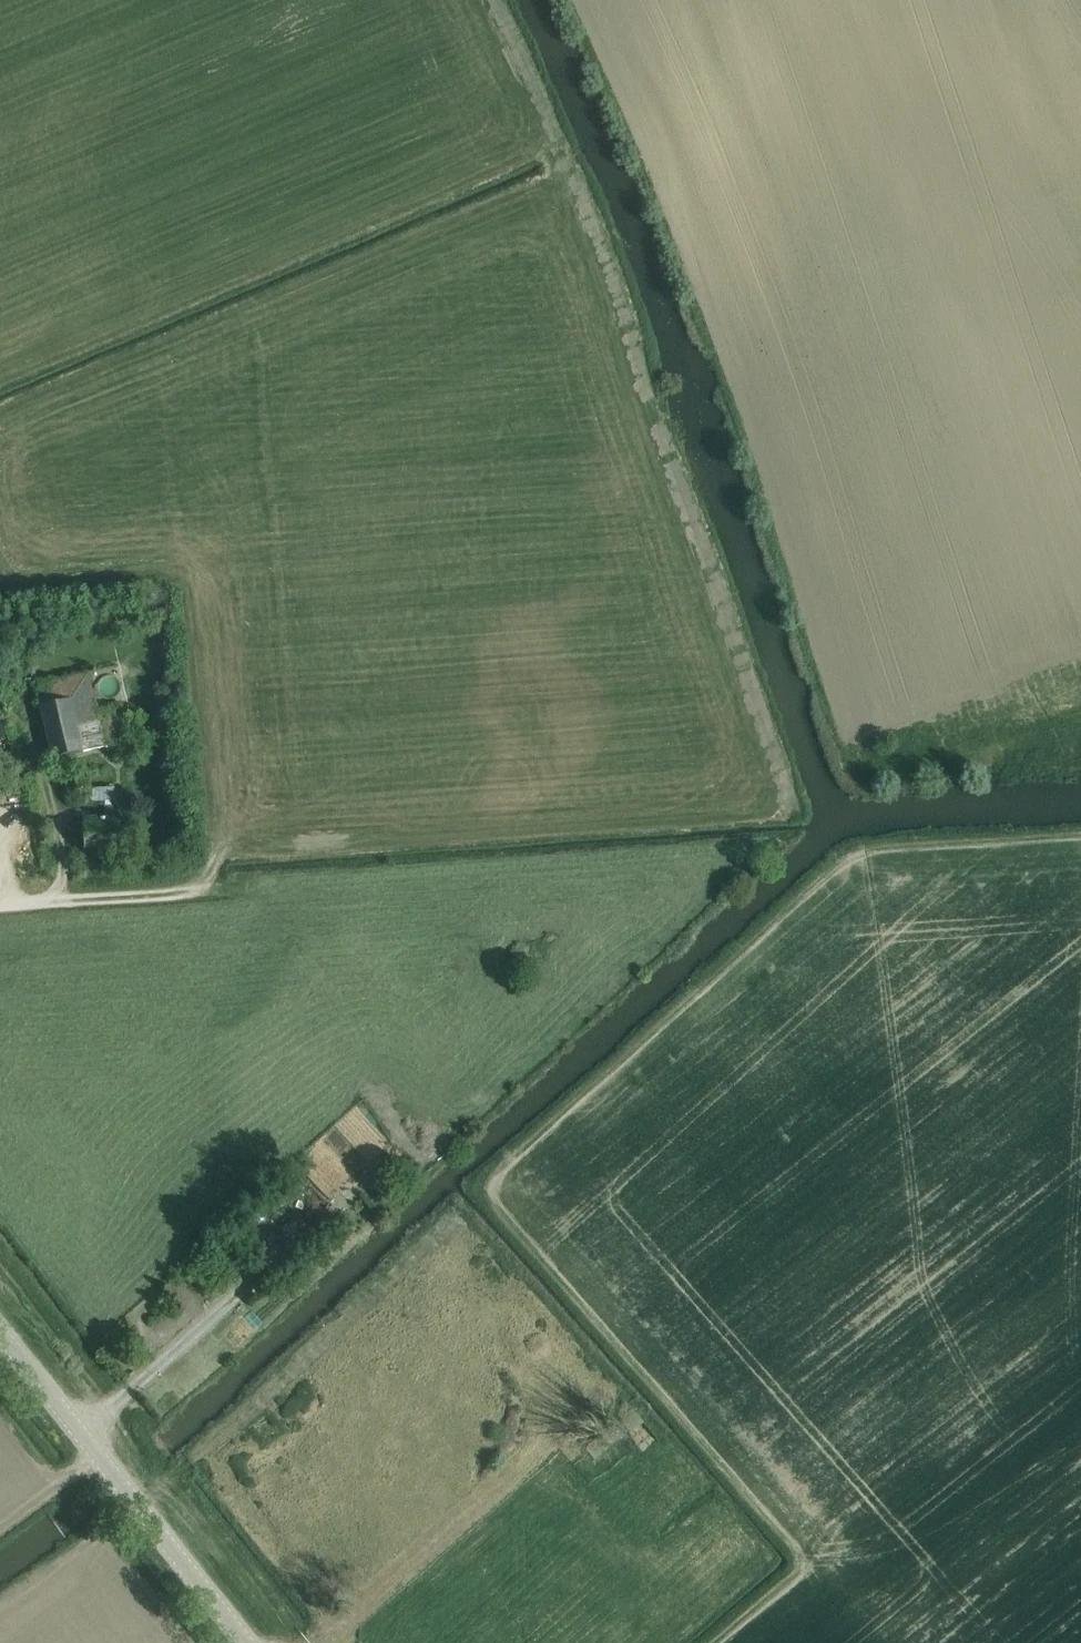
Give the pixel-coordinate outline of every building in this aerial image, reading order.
[(97,712),(87,673),(34,685),(52,760),(128,741),(120,706),(97,712)] [(111,807),(110,801),(115,800),(114,787),(84,789),(85,802),(104,801),(105,807),(104,807),(105,819),(82,820),(83,849),(121,846),(121,845),(135,844),(134,825),(120,826),(119,807),(111,807)]
